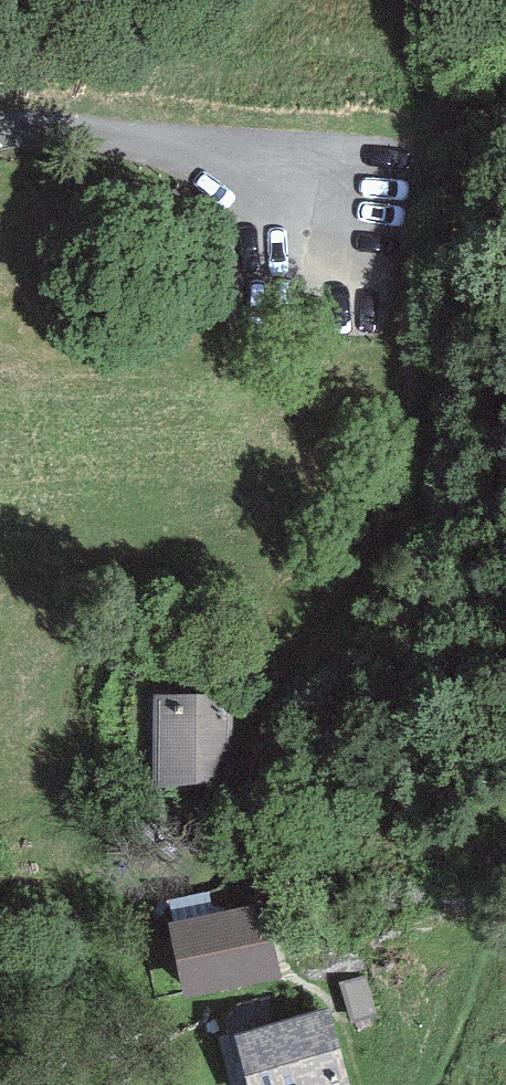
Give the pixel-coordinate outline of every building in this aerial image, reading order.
[(232,692),(151,694),(153,789),(234,787),(232,692)] [(169,899),(173,923),(215,915),(210,891),(169,899)] [(168,924),(183,999),(281,979),(266,904),(215,915),(173,923),(168,924)] [(366,975),(339,983),(351,1024),(378,1016),(366,975)] [(330,1008),(218,1039),(230,1084),(351,1084),(330,1008)]
